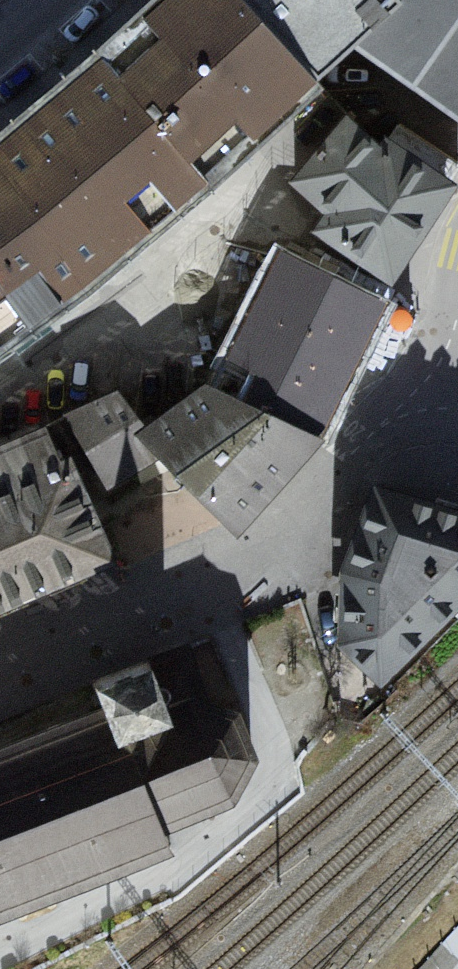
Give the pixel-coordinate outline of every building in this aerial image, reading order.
[(23,353),(110,286),(234,200),(343,97),(332,86),(245,0),(191,0),(177,13),(0,153),(0,369),(23,353)] [(332,86),(359,58),(457,119),(457,0),(245,0),(332,86)] [(351,119),(296,188),(391,270),(446,186),(351,119)] [(314,266),(295,312),(359,350),(379,304),(314,266)] [(295,312),(278,312),(224,398),(315,442),(359,350),(295,312)] [(210,393),(143,444),(240,527),(315,442),(224,398),(210,393)] [(127,571),(53,432),(0,454),(0,621),(127,571)] [(373,491),(335,602),(334,645),(379,686),(457,604),(457,518),(373,491)] [(169,635),(174,679),(204,676),(199,631),(169,635)] [(233,711),(188,699),(162,708),(151,677),(92,701),(97,717),(0,756),(0,920),(168,854),(161,838),(232,808),(254,761),(233,711)]
